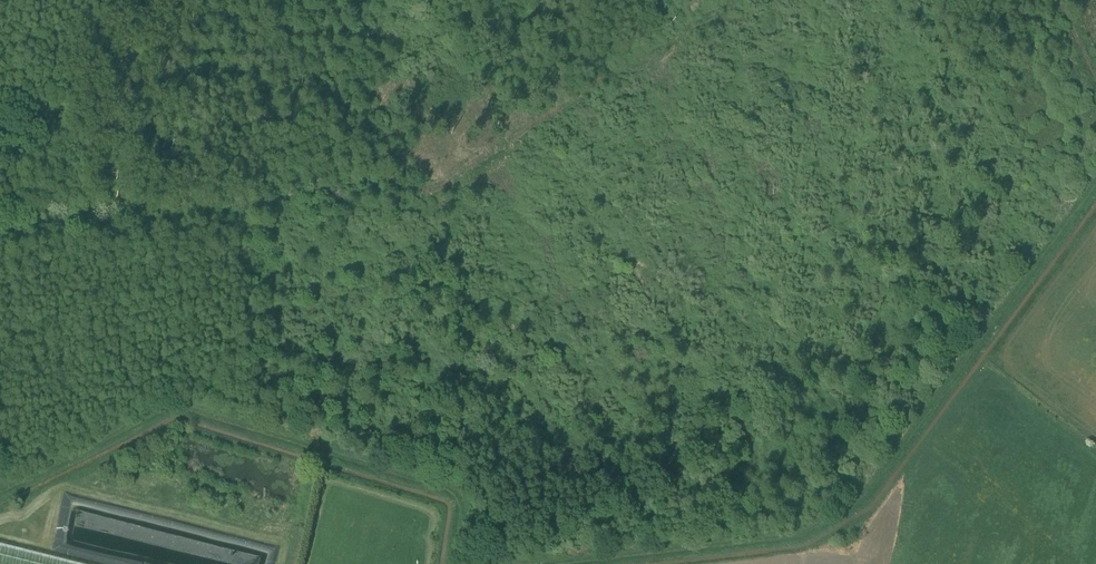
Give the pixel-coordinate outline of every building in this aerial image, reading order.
[(67,523),(71,511),(61,508),(58,521),(67,523)]
